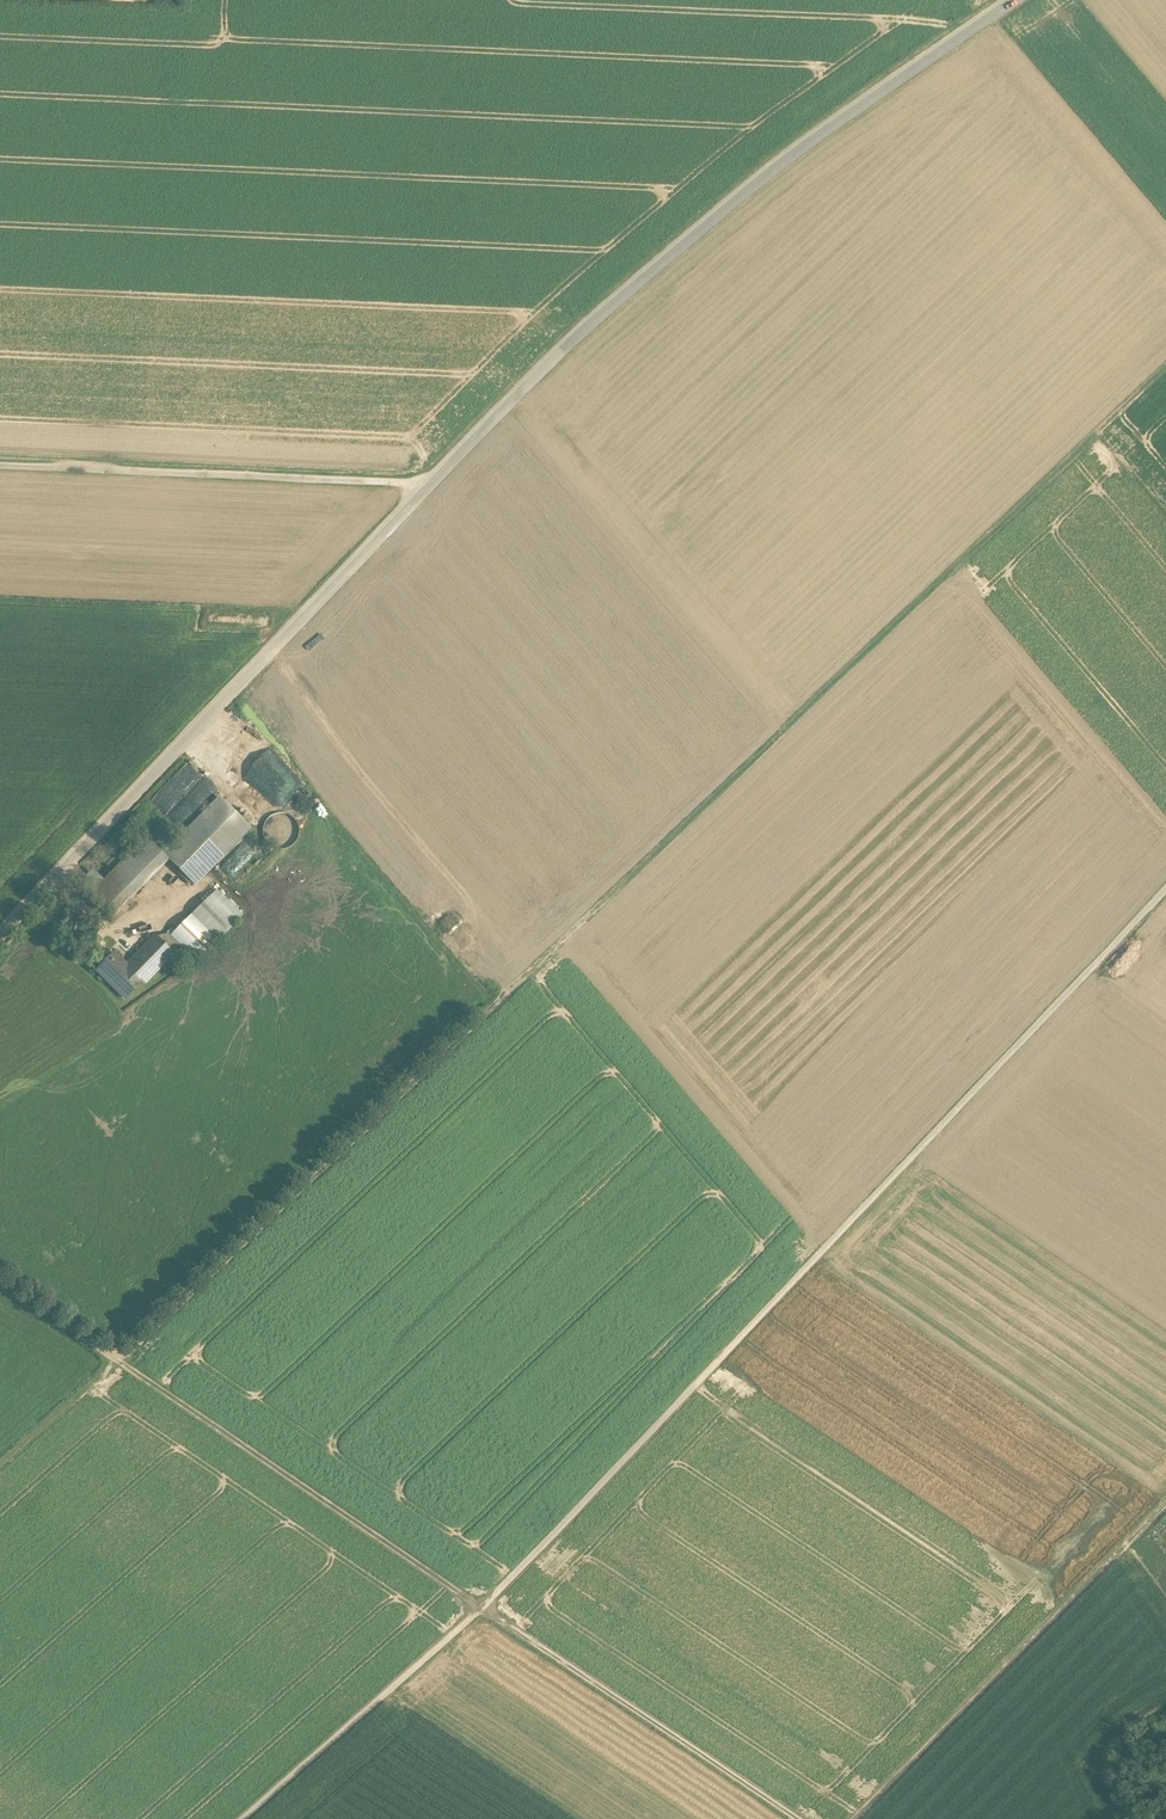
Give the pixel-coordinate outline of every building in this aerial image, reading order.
[(164,855),(163,856),(169,861),(194,885),(250,828),(219,798),(164,855)] [(164,855),(146,837),(86,897),(111,921),(169,861),(163,856),(164,855)] [(242,915),(217,890),(191,915),(217,941),(242,915)] [(217,941),(191,915),(170,936),(180,946),(196,961),(217,941)] [(180,946),(170,936),(168,934),(155,937),(172,954),(180,946)] [(102,941),(97,936),(87,946),(92,951),(102,941)] [(155,937),(127,966),(143,981),(142,982),(144,983),(172,954),(155,937)] [(127,966),(114,953),(111,956),(108,953),(102,959),(105,962),(97,971),(125,999),(142,982),(143,981),(127,966)]
